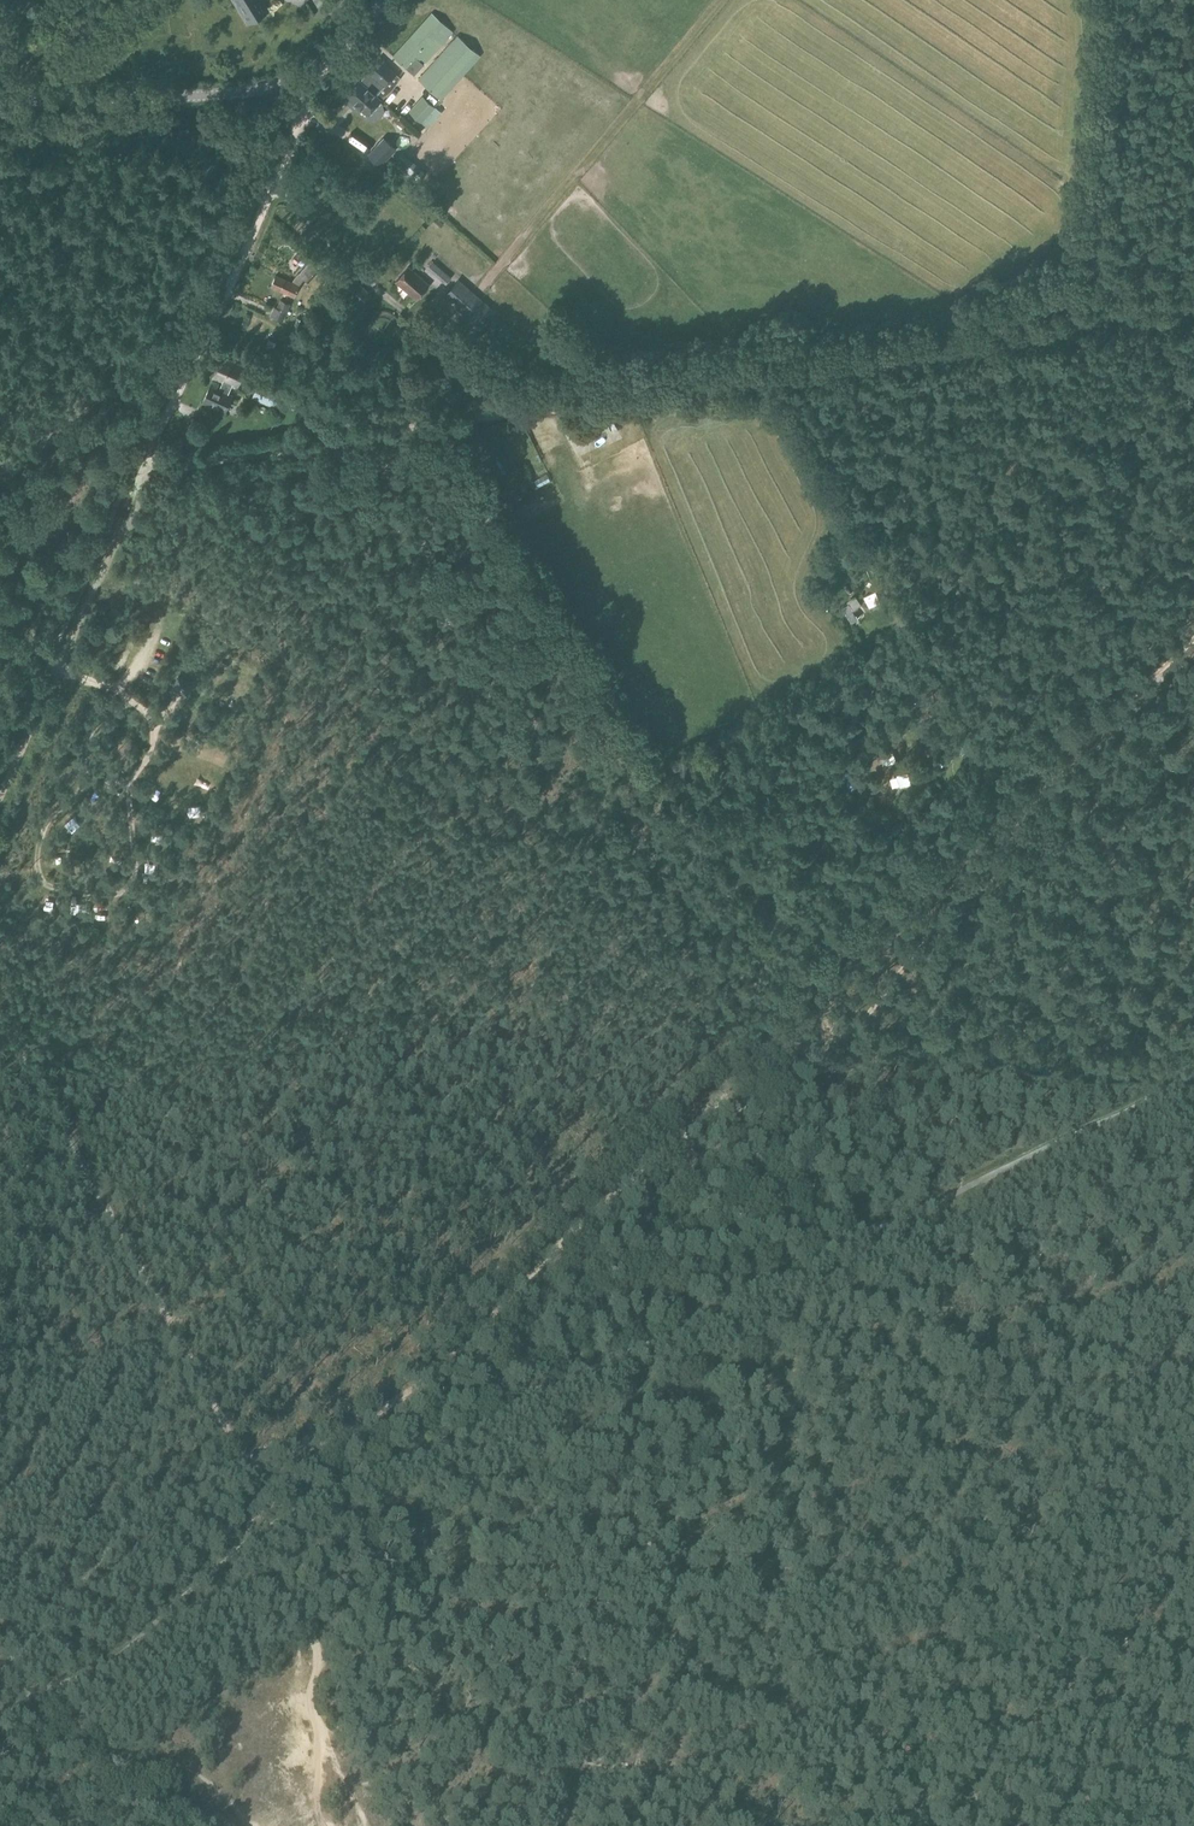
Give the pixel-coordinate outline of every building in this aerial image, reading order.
[(261,1),(262,0),(235,0),(238,6),(237,7),(241,13),(242,12),(248,21),(267,9),(261,1)] [(452,32),(431,13),(393,55),(414,74),(452,32)] [(479,56),(457,35),(418,78),(442,99),(479,56)] [(384,84),(394,73),(378,59),(368,70),(369,71),(360,80),(375,94),(384,84)] [(392,99),(401,89),(390,79),(381,89),(392,99)] [(346,96),(367,114),(380,100),(359,81),(346,96)] [(435,106),(420,92),(407,106),(423,120),(435,106)] [(353,133),(351,139),(362,143),(364,137),(353,133)] [(380,166),(395,149),(383,139),(368,155),(380,166)] [(315,256),(296,277),(301,281),(304,277),(309,281),(324,264),(315,256)] [(430,269),(447,283),(451,278),(434,264),(430,269)] [(410,267),(397,282),(417,299),(430,285),(410,267)] [(298,284),(276,275),(271,286),(293,295),(298,284)] [(341,286),(359,302),(368,291),(350,275),(341,286)] [(457,282),(447,294),(471,313),(462,325),(474,334),(493,311),(457,282)] [(270,315),(283,320),(290,304),(280,299),(277,307),(274,306),(270,315)] [(214,377),(224,381),(232,385),(236,386),(245,366),(223,356),(214,377)] [(262,377),(256,391),(256,392),(254,398),(269,404),(272,398),(271,398),(278,384),(262,377)] [(228,394),(232,385),(224,381),(220,390),(211,386),(204,401),(226,411),(232,395),(228,394)] [(293,392),(282,385),(274,399),(284,406),(293,392)] [(611,414),(595,421),(574,430),(581,444),(616,426),(611,414)] [(191,417),(183,419),(186,427),(193,424),(191,417)] [(499,458),(493,461),(497,469),(502,466),(499,458)] [(534,480),(537,487),(550,480),(548,473),(534,480)] [(858,588),(862,599),(875,595),(870,583),(858,588)] [(842,594),(848,603),(856,597),(850,588),(842,594)] [(117,738),(114,749),(125,752),(128,742),(117,738)] [(878,747),(883,759),(895,755),(891,742),(878,747)] [(64,774),(68,766),(62,763),(59,772),(64,774)] [(901,765),(890,768),(893,780),(903,778),(901,765)] [(876,791),(882,803),(889,799),(884,788),(876,791)] [(84,863),(72,863),(72,872),(84,872),(84,863)]
